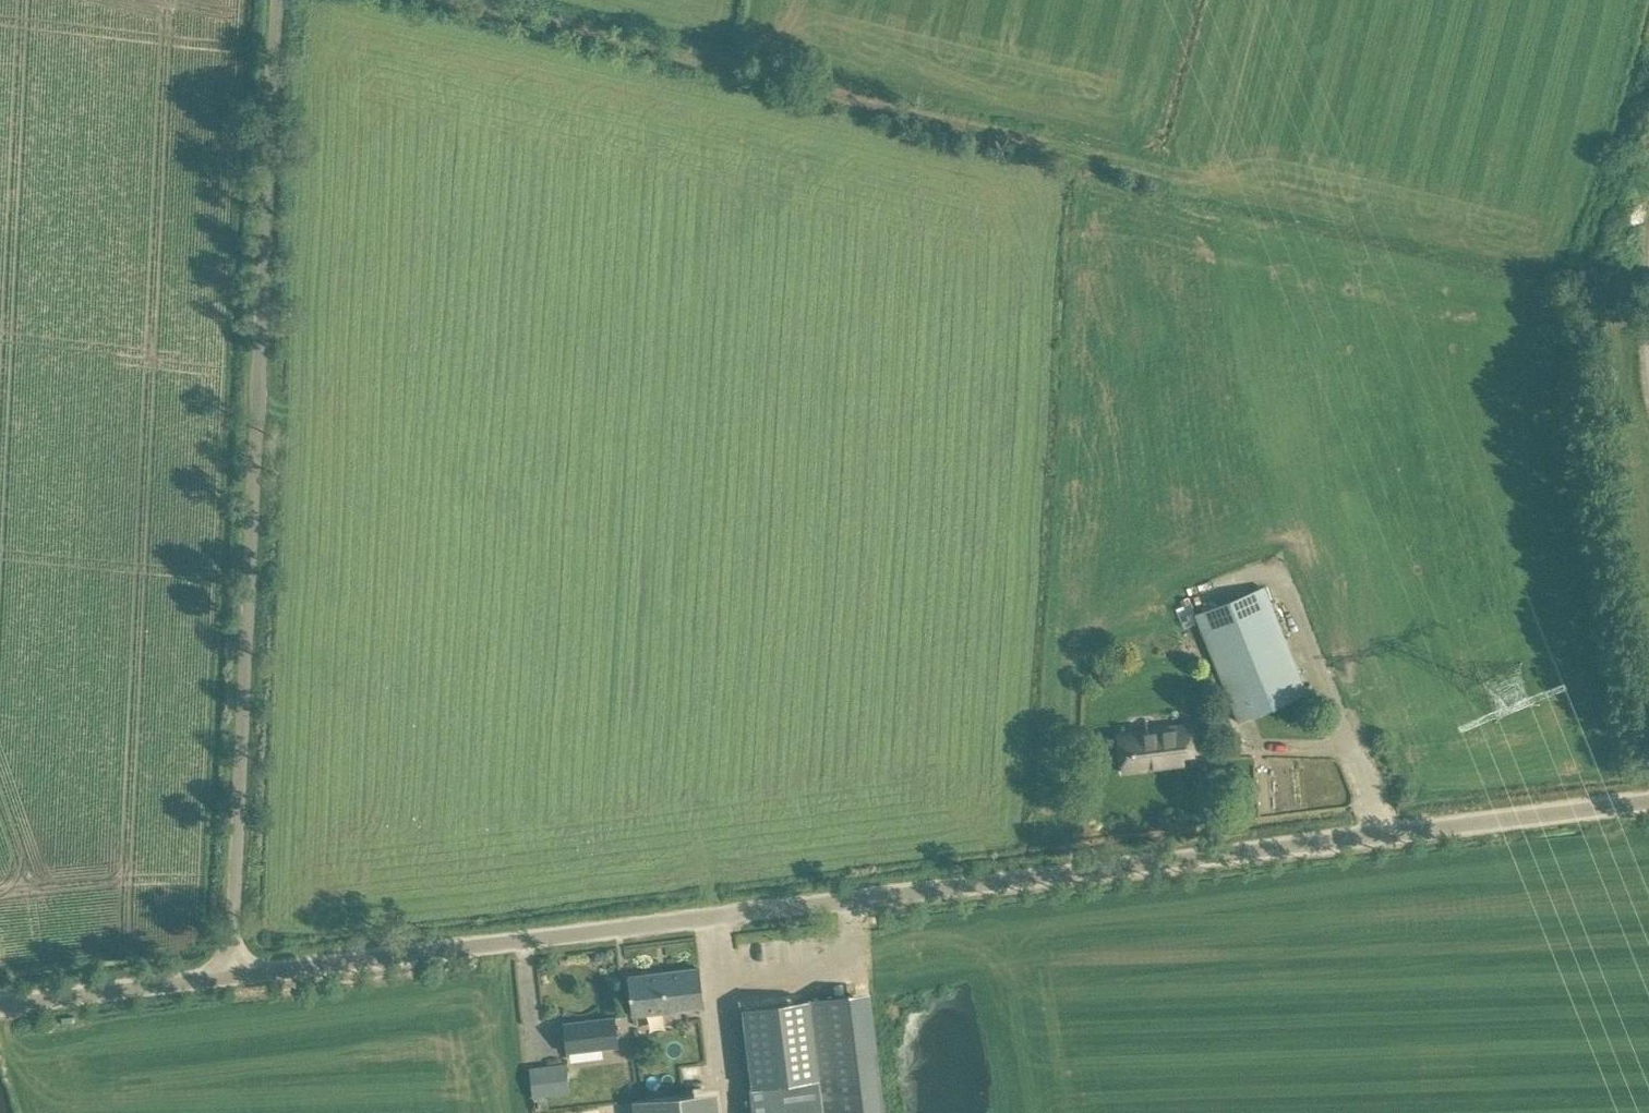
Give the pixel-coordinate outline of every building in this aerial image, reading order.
[(1264,585),(1195,613),(1239,720),(1300,695),(1305,706),(1320,701),(1312,683),(1305,686),(1264,585)] [(1119,735),(1120,750),(1123,771),(1184,764),(1183,749),(1203,747),(1200,721),(1155,726),(1156,731),(1119,735)] [(628,976),(633,1015),(705,1006),(700,967),(628,976)] [(743,1008),(754,1091),(753,1092),(756,1112),(988,1112),(970,978),(808,999),(743,1008)] [(619,1045),(615,1016),(563,1022),(566,1051),(619,1045)] [(530,1068),(534,1098),(571,1094),(568,1064),(530,1068)]
